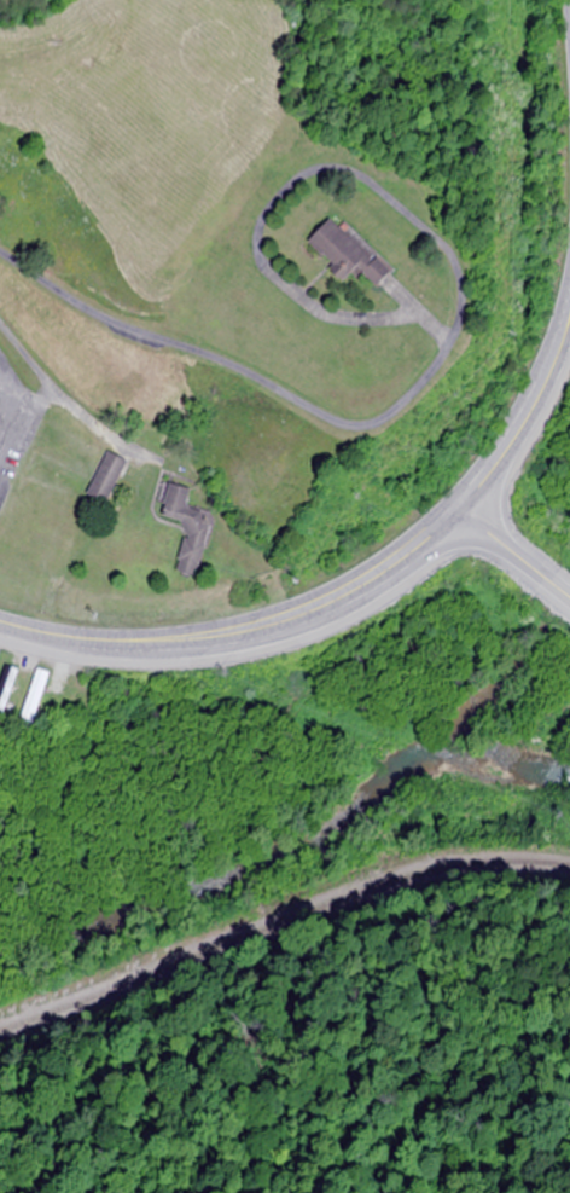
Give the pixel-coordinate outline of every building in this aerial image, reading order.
[(342,280),(351,270),(370,287),(383,273),(325,219),(302,244),(342,280)] [(83,496),(103,506),(124,464),(104,454),(83,496)] [(157,519),(183,526),(171,574),(191,580),(208,517),(183,510),(188,491),(166,485),(157,519)] [(19,672),(5,668),(0,684),(0,722),(3,723),(19,672)] [(51,676),(38,671),(21,712),(34,718),(51,676)]
